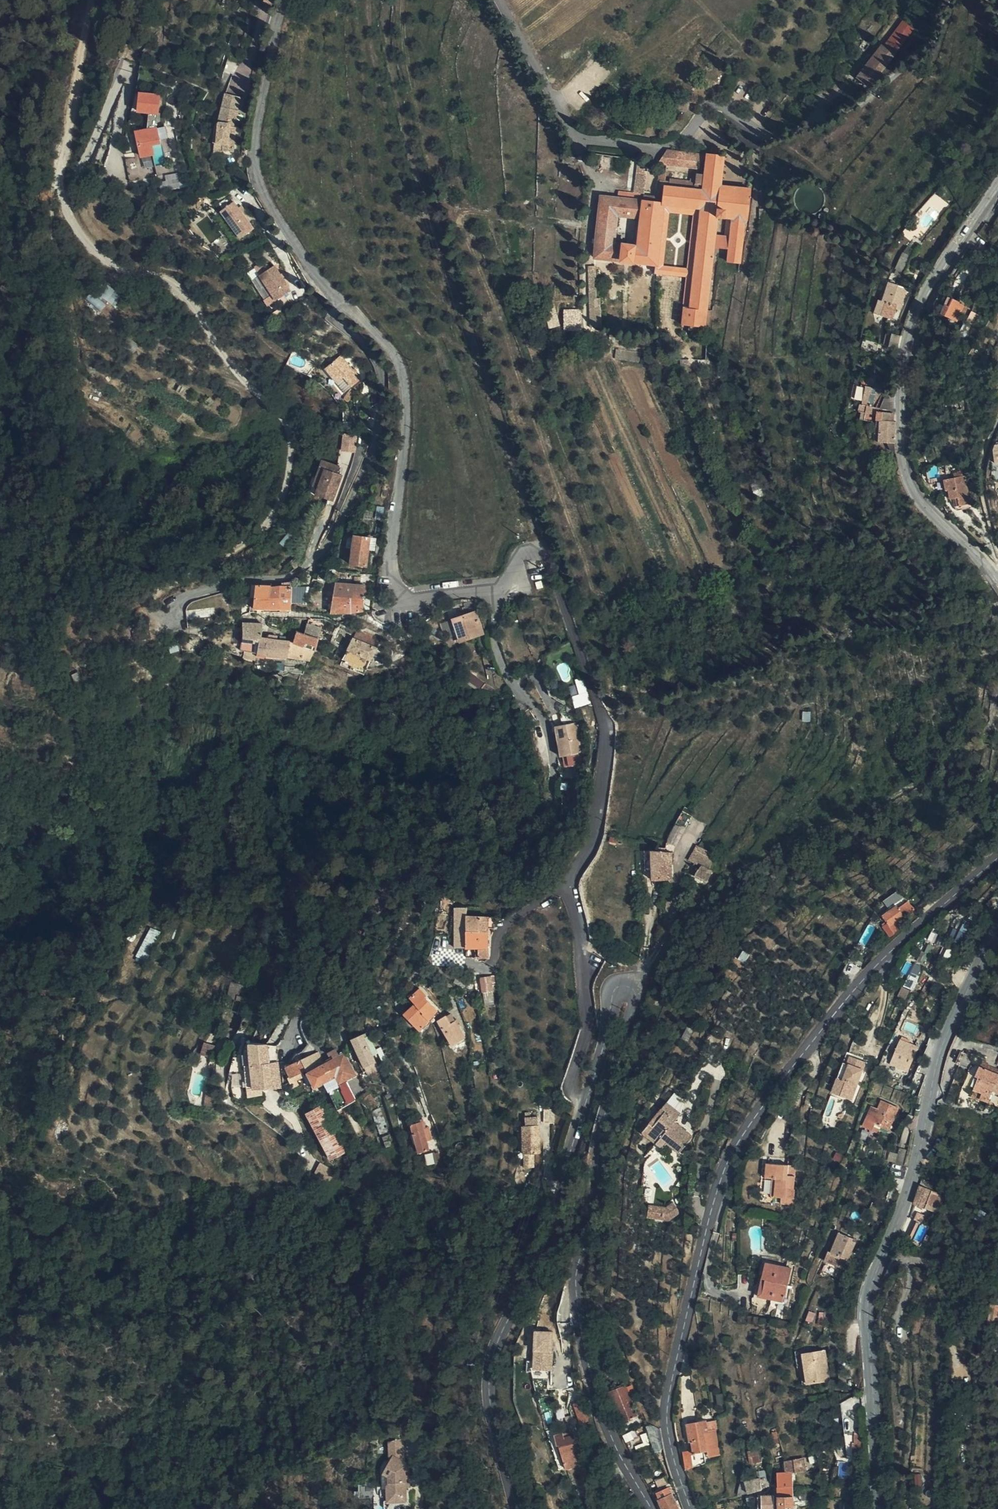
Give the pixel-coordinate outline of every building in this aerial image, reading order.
[(871,45),(881,53),(899,28),(889,21),(871,45)] [(859,83),(881,53),(871,45),(849,76),(859,83)] [(226,143),(226,150),(236,151),(237,125),(241,111),(240,109),(244,97),(229,93),(219,121),(218,125),(216,125),(215,142),(216,143),(226,143)] [(164,97),(144,96),(143,113),(153,114),(151,132),(161,130),(162,121),(162,114),(164,97)] [(151,132),(141,134),(146,158),(158,156),(155,143),(163,141),(161,130),(151,132)] [(226,154),(226,150),(226,143),(216,143),(216,154),(226,154)] [(700,168),(709,159),(709,155),(670,151),(660,164),(700,168)] [(721,208),(703,206),(692,303),(684,303),(682,320),(710,323),(712,308),(709,307),(717,244),(731,246),(729,259),(741,261),(752,189),(725,185),(728,157),(709,155),(709,159),(705,189),(723,191),(721,208)] [(616,172),(617,159),(604,158),(603,171),(616,172)] [(632,190),(648,191),(652,163),(636,161),(632,190)] [(172,166),(161,168),(163,178),(174,175),(172,166)] [(696,172),(696,180),(664,177),(663,183),(702,186),(703,172),(696,172)] [(723,191),(705,189),(664,185),(663,193),(663,202),(703,206),(721,208),(723,191)] [(603,187),(597,258),(606,259),(657,264),(663,202),(663,193),(648,191),(632,190),(603,187)] [(255,229),(243,214),(239,209),(235,203),(221,212),(242,238),(255,229)] [(606,326),(606,259),(597,258),(593,258),(592,325),(606,326)] [(288,285),(276,266),(261,276),(277,301),(290,293),(286,287),(288,285)] [(0,279),(0,283),(4,292),(9,289),(12,294),(16,291),(14,286),(16,285),(10,273),(0,279)] [(897,298),(902,300),(907,286),(888,279),(877,309),(891,314),(894,306),(895,306),(897,298)] [(108,300),(114,305),(122,295),(104,280),(89,298),(101,308),(108,300)] [(952,300),(957,292),(952,289),(947,298),(952,300)] [(971,299),(957,292),(952,300),(947,298),(941,308),(960,318),(971,299)] [(549,306),(556,325),(565,322),(560,301),(549,304),(549,306)] [(584,329),(583,307),(568,306),(567,329),(584,329)] [(364,380),(345,355),(329,369),(340,383),(348,377),(356,387),(364,380)] [(855,415),(867,419),(876,406),(872,406),(876,385),(848,380),(845,395),(855,397),(854,407),(857,408),(855,415)] [(893,440),(893,421),(874,421),(873,440),(893,440)] [(337,476),(339,469),(321,463),(313,489),(318,491),(315,498),(332,504),(341,477),(337,476)] [(947,492),(949,501),(955,500),(957,509),(968,507),(964,479),(941,482),(943,492),(947,492)] [(357,560),(356,564),(372,566),(375,550),(376,538),(361,535),(357,560)] [(307,562),(308,562),(302,557),(297,563),(302,568),(307,562)] [(297,573),(302,568),(297,563),(292,567),(297,573)] [(354,614),(369,612),(369,600),(372,585),(342,584),(338,615),(354,614)] [(275,599),(275,589),(262,590),(262,600),(275,599)] [(286,589),(275,589),(275,599),(275,612),(286,612),(286,589)] [(297,608),(297,589),(286,589),(286,612),(297,612),(297,608)] [(275,612),(275,599),(262,600),(262,612),(275,612)] [(208,603),(184,605),(185,615),(209,612),(208,603)] [(471,615),(469,608),(462,611),(464,617),(471,615)] [(476,613),(471,615),(474,625),(477,637),(483,634),(476,613)] [(471,615),(464,617),(453,622),(457,632),(474,625),(471,615)] [(249,652),(262,655),(264,625),(250,624),(249,652)] [(328,655),(329,643),(329,627),(314,624),(314,631),(305,631),(304,642),(301,642),(300,663),(315,666),(328,669),(328,664),(328,655)] [(262,655),(270,657),(270,640),(270,639),(271,626),(264,625),(262,655)] [(474,625),(457,632),(461,643),(477,637),(474,625)] [(371,643),(374,635),(365,631),(362,639),(360,638),(350,665),(363,669),(371,643)] [(384,639),(374,635),(371,643),(381,648),(384,639)] [(300,663),(301,642),(286,640),(286,637),(279,637),(279,639),(278,640),(277,658),(300,663)] [(270,657),(277,658),(278,640),(270,640),(270,657)] [(375,672),(377,668),(383,649),(381,648),(371,643),(363,669),(375,673),(375,672)] [(62,671),(66,679),(73,676),(69,668),(62,671)] [(577,678),(579,693),(573,694),(575,705),(590,703),(586,677),(577,678)] [(575,758),(568,717),(547,721),(552,751),(560,750),(562,761),(575,758)] [(682,857),(693,863),(699,866),(707,851),(689,842),(682,857)] [(637,845),(636,858),(644,858),(645,846),(637,845)] [(644,858),(663,859),(664,845),(655,846),(645,846),(644,858)] [(642,873),(662,874),(663,859),(644,858),(642,873)] [(691,866),(704,872),(705,869),(699,866),(693,863),(691,866)] [(700,879),(704,872),(691,866),(687,873),(700,879)] [(877,937),(881,934),(890,921),(900,910),(893,902),(892,902),(889,898),(880,904),(882,907),(868,917),(874,924),(869,927),(877,937)] [(470,908),(457,908),(456,949),(468,949),(469,931),(469,918),(470,908)] [(490,931),(489,918),(469,918),(469,931),(490,931)] [(149,926),(140,955),(150,958),(159,928),(149,926)] [(480,948),(480,958),(491,958),(490,931),(469,931),(468,949),(480,948)] [(925,953),(935,951),(933,942),(923,943),(925,953)] [(468,949),(468,958),(480,958),(480,948),(468,949)] [(470,980),(459,976),(455,984),(466,989),(470,980)] [(484,993),(493,991),(490,976),(481,978),(484,993)] [(231,983),(228,993),(239,996),(241,985),(231,983)] [(431,995),(426,989),(415,997),(420,1003),(422,1006),(435,1019),(442,1011),(431,998),(431,995)] [(904,992),(894,989),(889,1001),(899,1005),(904,992)] [(407,1014),(423,1031),(435,1019),(422,1006),(420,1003),(407,1014)] [(456,1014),(451,1017),(450,1018),(457,1027),(448,1032),(452,1038),(455,1036),(459,1044),(470,1038),(456,1014)] [(457,1027),(450,1018),(442,1022),(448,1032),(457,1027)] [(396,1036),(403,1034),(400,1027),(394,1029),(396,1036)] [(368,1030),(364,1032),(373,1053),(377,1050),(368,1030)] [(368,1072),(379,1066),(377,1062),(373,1053),(364,1032),(352,1038),(368,1072)] [(890,1066),(909,1074),(917,1056),(909,1053),(912,1045),(901,1040),(890,1066)] [(211,1045),(202,1042),(203,1056),(207,1058),(211,1045)] [(273,1061),(272,1044),(252,1046),(248,1064),(249,1073),(282,1069),(281,1061),(273,1061)] [(959,1067),(966,1053),(958,1049),(951,1064),(959,1067)] [(338,1058),(322,1066),(311,1072),(318,1083),(338,1073),(342,1082),(356,1073),(347,1054),(343,1056),(340,1050),(334,1051),(338,1058)] [(968,1054),(966,1053),(959,1067),(961,1068),(968,1054)] [(322,1066),(315,1054),(297,1062),(291,1065),(296,1074),(309,1069),(311,1072),(322,1066)] [(831,1094),(836,1097),(848,1104),(866,1065),(852,1058),(848,1067),(845,1065),(844,1064),(831,1094)] [(985,1100),(992,1083),(995,1085),(997,1079),(997,1073),(978,1064),(967,1085),(979,1091),(977,1097),(985,1100)] [(251,1097),(258,1097),(266,1096),(266,1089),(271,1089),(284,1088),(282,1069),(249,1073),(251,1097)] [(359,1072),(365,1083),(371,1080),(366,1069),(359,1072)] [(869,1103),(879,1106),(881,1098),(895,1102),(899,1089),(876,1082),(869,1103)] [(332,1092),(341,1110),(354,1103),(346,1086),(332,1092)] [(363,1098),(369,1109),(377,1104),(372,1094),(363,1098)] [(882,1128),(890,1132),(900,1109),(883,1102),(879,1110),(873,1107),(864,1127),(880,1133),(882,1128)] [(681,1155),(692,1144),(695,1141),(675,1125),(682,1116),(667,1103),(641,1132),(645,1135),(658,1147),(665,1139),(670,1146),(681,1155)] [(309,1119),(335,1162),(348,1153),(324,1110),(309,1119)] [(428,1150),(426,1142),(423,1128),(425,1127),(423,1119),(410,1122),(418,1153),(428,1150)] [(535,1134),(535,1125),(523,1125),(521,1153),(538,1154),(538,1134),(535,1134)] [(423,1128),(426,1142),(432,1140),(429,1127),(425,1127),(423,1128)] [(664,1153),(670,1146),(665,1139),(658,1147),(664,1153)] [(791,1204),(795,1168),(764,1164),(763,1176),(769,1177),(767,1194),(779,1195),(778,1203),(791,1204)] [(330,1175),(313,1168),(308,1180),(325,1187),(330,1175)] [(897,1181),(899,1181),(901,1174),(892,1172),(891,1180),(897,1181)] [(925,1188),(923,1194),(934,1197),(935,1192),(925,1188)] [(934,1197),(923,1194),(918,1213),(929,1216),(934,1197)] [(681,1214),(675,1203),(667,1207),(649,1203),(648,1216),(669,1220),(681,1214)] [(874,1224),(869,1234),(874,1236),(880,1227),(874,1224)] [(829,1258),(845,1263),(850,1247),(847,1246),(849,1239),(837,1235),(829,1258)] [(770,1291),(782,1293),(788,1269),(763,1264),(755,1295),(769,1298),(770,1291)] [(986,1322),(995,1324),(997,1307),(985,1305),(982,1322),(986,1322)] [(535,1329),(535,1369),(555,1369),(554,1329),(535,1329)] [(803,1385),(832,1382),(828,1349),(806,1352),(805,1349),(795,1350),(797,1367),(801,1367),(803,1385)] [(708,1367),(705,1353),(691,1356),(694,1369),(708,1367)] [(621,1421),(631,1417),(634,1416),(622,1387),(610,1392),(621,1421)] [(581,1424),(589,1421),(582,1401),(574,1404),(581,1424)] [(708,1455),(717,1454),(719,1454),(717,1432),(711,1433),(710,1434),(708,1422),(708,1420),(686,1423),(689,1438),(691,1438),(693,1452),(696,1452),(697,1465),(706,1463),(705,1452),(708,1452),(708,1455)] [(574,1464),(576,1468),(583,1466),(573,1434),(564,1436),(563,1434),(555,1438),(558,1449),(561,1448),(567,1466),(574,1464)] [(393,1463),(391,1437),(376,1442),(377,1455),(380,1457),(373,1473),(380,1476),(380,1483),(378,1485),(378,1494),(384,1499),(394,1499),(398,1494),(397,1487),(397,1478),(399,1476),(398,1464),(393,1463)] [(776,1459),(785,1456),(783,1449),(773,1450),(776,1459)] [(797,1471),(809,1469),(807,1456),(795,1457),(797,1471)] [(787,1469),(795,1468),(794,1458),(786,1458),(787,1469)] [(762,1473),(760,1461),(748,1463),(750,1475),(762,1473)] [(666,1474),(657,1478),(661,1488),(669,1484),(666,1474)] [(747,1482),(750,1492),(761,1488),(757,1478),(747,1482)] [(797,1500),(796,1482),(779,1483),(781,1501),(797,1500)] [(746,1493),(748,1504),(757,1503),(764,1502),(762,1491),(746,1493)] [(742,1494),(739,1507),(748,1504),(746,1493),(742,1494)] [(384,1499),(378,1494),(379,1503),(398,1501),(398,1494),(394,1499),(384,1499)] [(675,1495),(662,1501),(666,1508),(681,1508),(675,1495)]
